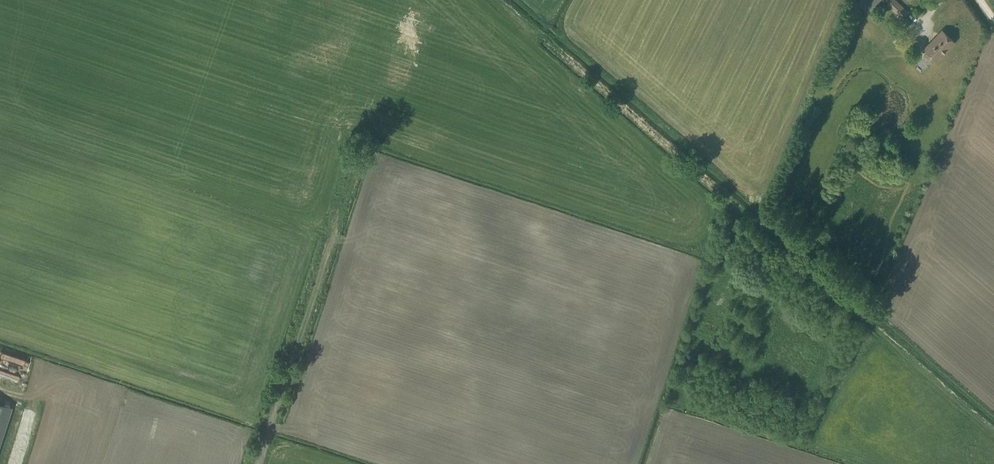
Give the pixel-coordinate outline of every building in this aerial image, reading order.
[(856,0),(868,11),(879,0),(857,0),(856,0)] [(887,1),(886,3),(900,16),(907,9),(897,0),(886,0),(887,1)] [(953,40),(942,29),(924,47),(927,49),(923,53),(924,58),(927,62),(932,62),(953,40)] [(22,363),(23,358),(0,352),(0,356),(22,363)] [(11,407),(0,403),(0,440),(11,407)]
